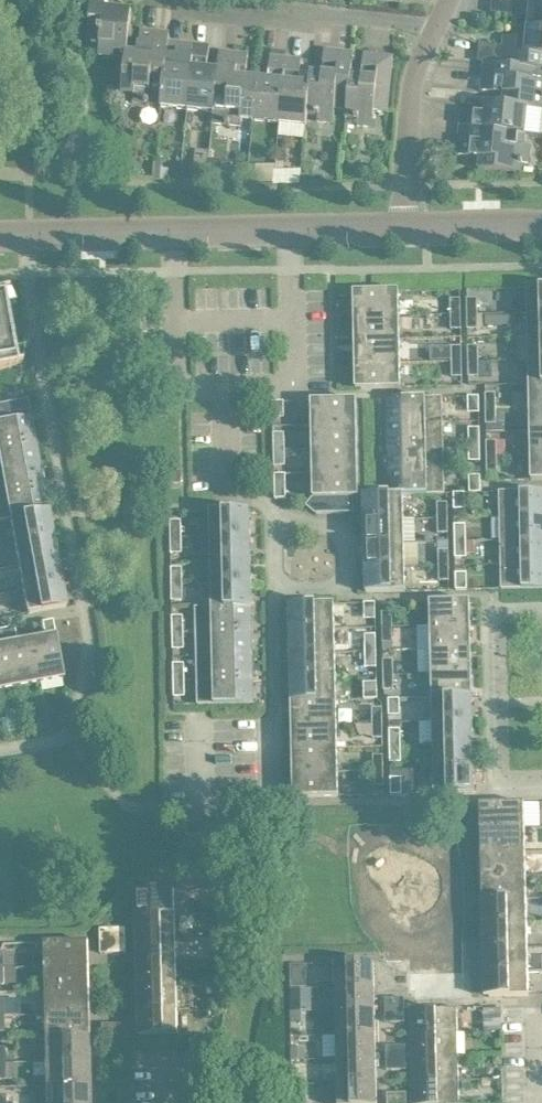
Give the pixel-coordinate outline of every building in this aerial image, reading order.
[(124,52),(125,50),(129,9),(111,7),(112,0),(90,0),(85,48),(99,49),(98,55),(113,57),(113,51),(124,52)] [(534,26),(534,27),(541,28),(541,1),(537,0),(534,0),(488,0),(487,11),(526,15),(527,11),(536,12),(534,26)] [(534,26),(526,25),(524,43),(516,42),(516,36),(502,35),(501,43),(476,40),(474,59),(482,60),(479,89),(493,90),(494,85),(503,86),(501,103),(526,106),(541,108),(541,80),(538,79),(539,67),(541,67),(541,28),(534,27),(534,26)] [(142,44),(141,52),(125,50),(124,52),(120,93),(132,94),(131,101),(159,104),(163,63),(166,31),(138,29),(136,43),(142,44)] [(184,108),(191,43),(175,42),(174,55),(178,55),(177,64),(163,63),(159,104),(159,106),(184,108)] [(191,43),(184,108),(211,111),(215,69),(197,67),(198,58),(204,59),(206,45),(191,43)] [(249,119),(253,78),(235,76),(236,66),(243,67),(245,53),(217,50),(215,69),(211,111),(209,122),(238,125),(239,118),(249,119)] [(344,107),(346,75),(348,53),(321,50),(319,64),(326,64),(325,73),(307,71),(306,83),(304,112),(315,113),(314,120),(331,121),(332,106),(344,107)] [(346,75),(344,107),(343,116),(354,117),(354,124),(369,126),(371,110),(384,112),(389,56),(361,54),(359,67),(365,68),(364,77),(346,75)] [(275,121),(282,56),(267,55),(265,69),(269,69),(268,79),(253,78),(249,119),(275,121)] [(282,56),(275,121),(303,124),(304,112),(306,83),(291,81),(292,72),(297,73),(298,58),(282,56)] [(526,106),(501,103),(483,101),(481,116),(473,115),(474,111),(459,110),(458,125),(514,131),(523,132),(526,106)] [(514,131),(458,125),(455,154),(469,155),(469,149),(479,150),(477,167),(519,172),(520,159),(526,161),(528,145),(513,143),(514,131)] [(527,311),(541,311),(541,286),(526,286),(527,311)] [(359,315),(398,314),(398,289),(358,290),(359,315)] [(21,365),(21,363),(16,364),(3,293),(8,292),(7,290),(0,291),(0,369),(21,365)] [(466,298),(467,313),(476,313),(476,297),(466,298)] [(450,313),(460,313),(459,298),(450,298),(450,313)] [(527,311),(527,335),(541,335),(541,311),(527,311)] [(460,313),(450,313),(450,328),(460,328),(460,313)] [(476,313),(467,313),(467,328),(477,328),(476,313)] [(485,325),(514,324),(514,313),(485,314),(485,325)] [(359,339),(399,338),(398,314),(359,315),(359,339)] [(541,359),(541,335),(527,335),(528,359),(541,359)] [(399,338),(359,339),(360,363),(399,362),(399,338)] [(451,361),(461,360),(460,345),(451,346),(451,359),(451,361)] [(468,360),(477,360),(477,345),(467,345),(468,360)] [(451,346),(430,346),(430,359),(451,359),(451,346)] [(528,359),(529,383),(541,382),(541,359),(528,359)] [(461,375),(461,360),(451,361),(451,376),(461,375)] [(477,360),(468,360),(468,375),(478,375),(477,360)] [(399,362),(360,363),(361,388),(400,387),(399,362)] [(529,383),(529,407),(541,406),(541,382),(529,383)] [(494,392),(485,392),(485,408),(495,407),(494,392)] [(478,395),(467,395),(467,412),(479,412),(478,395)] [(385,397),(386,422),(442,421),(441,396),(385,397)] [(29,409),(27,398),(0,403),(0,414),(29,409)] [(311,425),(351,424),(350,399),(311,400),(311,425)] [(283,400),(272,400),(272,417),(283,417),(283,400)] [(529,407),(530,430),(541,430),(541,406),(529,407)] [(495,407),(485,408),(485,423),(495,422),(495,407)] [(35,440),(31,415),(0,421),(0,446),(35,440)] [(442,421),(386,422),(386,446),(443,445),(442,421)] [(312,448),(351,447),(351,424),(311,425),(312,448)] [(468,444),(479,444),(479,427),(468,427),(468,444)] [(530,430),(530,454),(541,454),(541,430),(530,430)] [(273,449),(284,448),(284,432),(272,432),(273,449)] [(0,446),(0,471),(39,464),(35,440),(0,446)] [(495,440),(486,440),(486,455),(496,455),(495,440)] [(468,461),(480,460),(479,444),(468,444),(468,461)] [(443,445),(386,446),(387,470),(443,469),(443,445)] [(312,472),(352,471),(351,447),(312,448),(312,472)] [(284,448),(273,449),(273,465),(284,465),(284,448)] [(530,454),(531,479),(541,479),(541,454),(530,454)] [(496,455),(486,455),(486,470),(496,470),(496,455)] [(0,471),(0,495),(44,487),(39,464),(0,471)] [(387,470),(387,493),(387,494),(402,494),(402,495),(444,493),(443,469),(387,470)] [(162,471),(162,484),(180,483),(179,471),(162,471)] [(352,471),(312,472),(313,495),(305,505),(314,513),(353,512),(352,471)] [(480,491),(480,475),(469,476),(469,491),(480,491)] [(274,498),(285,498),(285,481),(274,481),(274,498)] [(48,511),(44,487),(0,495),(0,520),(9,518),(48,511)] [(541,514),(541,489),(499,490),(499,515),(541,514)] [(453,492),(453,509),(464,508),(464,491),(453,492)] [(363,494),(363,519),(403,518),(402,495),(402,494),(387,494),(387,493),(363,494)] [(437,517),(447,517),(446,502),(436,502),(437,517)] [(209,510),(209,535),(249,534),(249,509),(209,510)] [(14,541),(52,534),(48,511),(9,518),(14,541)] [(499,515),(500,539),(541,538),(541,514),(499,515)] [(447,517),(437,517),(437,532),(447,532),(447,517)] [(363,519),(364,542),(403,541),(403,518),(363,519)] [(180,519),(169,519),(169,536),(181,536),(180,519)] [(465,523),(454,524),(454,540),(465,540),(465,523)] [(18,565),(57,558),(52,534),(14,541),(18,565)] [(249,534),(209,535),(210,559),(250,558),(249,534)] [(181,536),(169,536),(170,553),(181,552),(181,536)] [(500,539),(500,563),(541,562),(541,538),(500,539)] [(465,540),(454,540),(455,557),(466,557),(465,540)] [(365,566),(404,565),(403,541),(364,542),(365,566)] [(438,564),(448,564),(447,549),(438,549),(438,564)] [(22,588),(61,581),(57,558),(18,565),(22,588)] [(210,582),(250,582),(250,558),(210,559),(210,582)] [(500,563),(501,588),(541,587),(541,562),(500,563)] [(438,580),(448,579),(448,564),(438,564),(438,580)] [(404,565),(365,566),(365,591),(404,590),(404,565)] [(170,583),(182,583),(181,567),(170,567),(170,583)] [(455,572),(455,589),(466,589),(466,572),(455,572)] [(61,581),(22,588),(27,612),(65,605),(61,581)] [(250,582),(210,582),(211,606),(251,605),(250,582)] [(182,583),(170,583),(171,600),(182,600),(182,583)] [(430,625),(469,624),(469,599),(430,600),(430,625)] [(374,601),(363,602),(364,618),(375,618),(374,601)] [(294,603),(294,628),(334,627),(333,603),(294,603)] [(211,606),(194,606),(195,631),(251,629),(251,605),(211,606)] [(382,626),(392,626),(391,611),(382,611),(382,626)] [(171,615),(171,632),(183,631),(182,615),(171,615)] [(52,619),(41,621),(44,636),(55,634),(52,619)] [(431,649),(470,648),(469,624),(430,625),(431,649)] [(16,641),(14,626),(4,628),(7,643),(16,641)] [(382,626),(382,641),(392,641),(392,626),(382,626)] [(334,627),(294,628),(295,652),(334,651),(334,627)] [(251,629),(195,631),(195,655),(252,653),(251,629)] [(183,631),(171,632),(172,648),(183,648),(183,631)] [(364,650),(375,650),(375,634),(364,634),(364,650)] [(31,643),(38,682),(63,678),(56,639),(31,643)] [(38,682),(31,643),(8,648),(15,686),(38,682)] [(15,686),(8,648),(0,649),(0,689),(15,686)] [(431,673),(471,672),(470,648),(431,649),(431,673)] [(365,667),(376,667),(375,650),(364,650),(365,667)] [(334,651),(295,652),(295,676),(335,675),(334,651)] [(252,653),(195,655),(196,678),(253,677),(252,653)] [(383,674),(393,674),(392,659),(383,659),(383,674)] [(172,663),(172,679),(184,679),(183,662),(172,663)] [(471,672),(431,673),(432,697),(471,696),(471,672)] [(383,689),(388,689),(393,689),(393,674),(383,674),(383,689)] [(335,675),(295,676),(296,700),(335,699),(335,675)] [(253,677),(196,678),(196,703),(253,702),(253,677)] [(184,679),(172,679),(173,696),(184,696),(184,679)] [(376,698),(376,681),(365,681),(365,698),(376,698)] [(471,696),(432,697),(432,720),(472,719),(471,696)] [(388,698),(388,714),(399,714),(399,697),(388,698)] [(335,699),(296,700),(296,724),(336,723),(335,699)] [(372,722),(382,722),(381,707),(372,707),(372,722)] [(433,744),(472,743),(472,719),(432,720),(433,744)] [(372,737),(382,737),(382,722),(372,722),(372,737)] [(336,723),(296,724),(297,747),(336,746),(336,723)] [(389,745),(400,745),(400,728),(388,728),(389,745)] [(433,768),(473,767),(472,743),(433,744),(433,768)] [(400,745),(389,745),(389,761),(400,761),(400,745)] [(336,746),(297,747),(298,771),(337,770),(336,746)] [(373,770),(383,769),(382,754),(373,755),(373,770)] [(473,767),(433,768),(434,793),(473,792),(473,767)] [(373,785),(383,784),(383,769),(373,770),(373,785)] [(337,770),(298,771),(298,796),(338,795),(337,770)] [(390,794),(401,794),(401,777),(389,777),(390,794)] [(483,802),(484,827),(523,826),(522,801),(483,802)] [(523,826),(484,827),(484,850),(524,849),(523,826)] [(524,849),(484,850),(485,875),(524,873),(524,849)] [(524,873),(485,875),(485,899),(525,898),(524,873)] [(135,915),(174,915),(182,914),(181,889),(134,890),(135,915)] [(525,898),(485,899),(486,922),(525,921),(525,898)] [(135,939),(175,938),(174,915),(135,915),(135,939)] [(525,921),(486,922),(487,946),(526,945),(525,921)] [(112,928),(112,940),(125,940),(125,927),(112,928)] [(112,928),(99,928),(100,940),(112,940),(112,928)] [(136,963),(175,962),(175,938),(135,939),(136,963)] [(44,966),(83,965),(83,940),(43,941),(44,966)] [(113,952),(112,940),(100,940),(100,952),(113,952)] [(125,940),(112,940),(113,952),(125,951),(125,940)] [(526,945),(487,946),(487,970),(526,969),(526,945)] [(443,953),(403,951),(401,987),(441,989),(443,953)] [(219,952),(206,952),(206,961),(219,961),(219,952)] [(333,986),(373,985),(372,961),(333,962),(333,986)] [(137,986),(176,986),(175,962),(136,963),(137,986)] [(44,989),(84,988),(83,965),(44,966),(44,989)] [(526,969),(487,970),(488,995),(527,994),(526,969)] [(373,1009),(373,985),(333,986),(334,1010),(373,1009)] [(137,1011),(176,1009),(176,986),(137,986),(137,1011)] [(45,1013),(85,1012),(84,988),(44,989),(45,1013)] [(218,997),(207,998),(207,1009),(218,1008),(218,997)] [(396,1009),(395,997),(384,997),(384,1009),(396,1009)] [(408,1007),(409,1032),(456,1031),(456,1006),(408,1007)] [(493,1023),(520,1022),(520,1006),(492,1007),(493,1023)] [(177,1034),(176,1009),(137,1011),(138,1035),(177,1034)] [(373,1009),(334,1010),(334,1034),(374,1033),(373,1009)] [(396,1009),(384,1009),(384,1021),(396,1021),(396,1009)] [(290,1011),(290,1021),(301,1021),(301,1011),(290,1011)] [(46,1038),(85,1036),(85,1012),(45,1013),(46,1038)] [(127,1022),(114,1023),(114,1036),(127,1035),(127,1022)] [(114,1023),(101,1023),(102,1036),(114,1036),(114,1023)] [(456,1031),(409,1032),(409,1055),(457,1054),(456,1031)] [(374,1033),(334,1034),(335,1058),(374,1057),(374,1033)] [(46,1061),(86,1060),(85,1036),(46,1038),(46,1061)] [(385,1044),(385,1056),(397,1056),(396,1044),(393,1044),(385,1044)] [(290,1058),(304,1058),(304,1046),(290,1046),(290,1058)] [(202,1047),(202,1060),(219,1059),(219,1047),(202,1047)] [(410,1079),(457,1078),(457,1054),(409,1055),(410,1079)] [(397,1068),(397,1056),(385,1056),(385,1069),(397,1068)] [(336,1082),(375,1080),(374,1057),(335,1058),(336,1082)] [(47,1085),(86,1084),(86,1060),(46,1061),(47,1085)] [(411,1102),(458,1102),(457,1078),(410,1079),(411,1102)] [(336,1102),(375,1102),(375,1080),(336,1082),(336,1102)] [(47,1102),(87,1102),(86,1084),(47,1085),(47,1102)] [(397,1091),(386,1091),(386,1102),(398,1102),(397,1091)]
